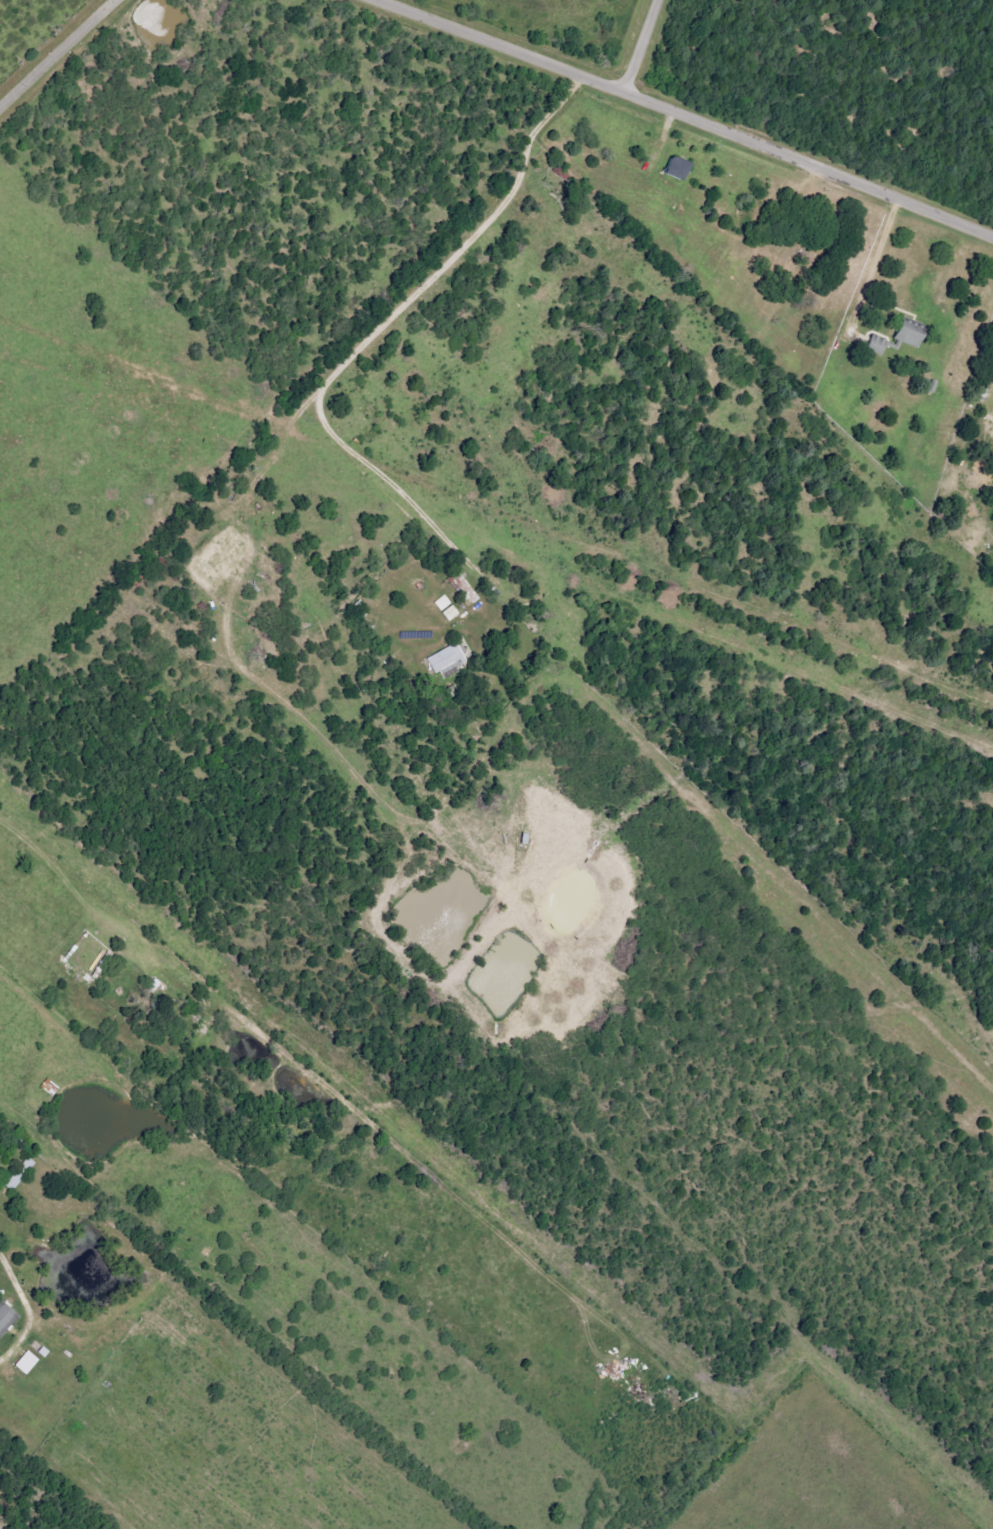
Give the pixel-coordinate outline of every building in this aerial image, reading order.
[(694,162),(674,155),(667,174),(687,181),(694,162)] [(902,341),(920,349),(928,331),(904,321),(893,347),(899,350),(902,341)] [(868,348),(883,355),(889,341),(874,334),(868,348)] [(461,613),(446,595),(436,603),(444,612),(451,621),(461,613)] [(467,658),(459,642),(429,658),(437,674),(467,658)] [(0,1302),(0,1334),(9,1323),(11,1325),(15,1321),(20,1316),(1,1301),(0,1302)] [(41,1360),(30,1350),(17,1365),(28,1375),(41,1360)]
